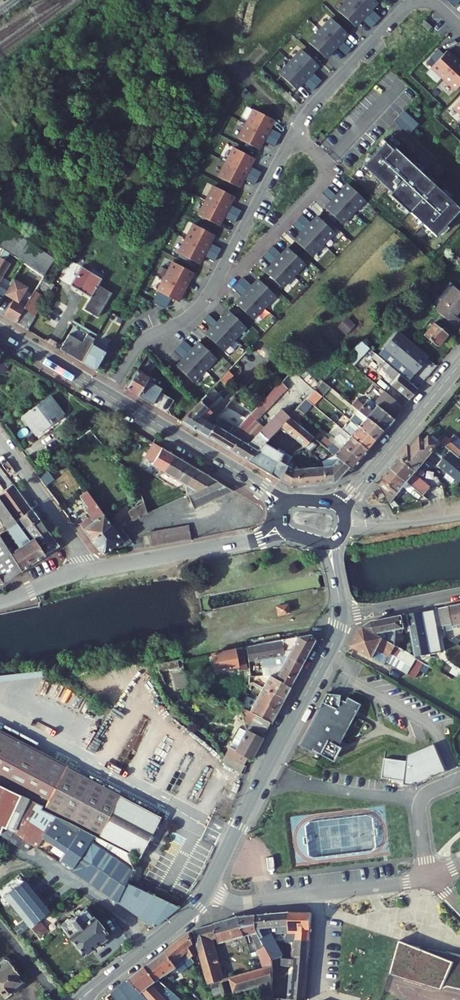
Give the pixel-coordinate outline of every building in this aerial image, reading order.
[(371,28),(380,18),(371,9),(378,2),(375,0),(348,0),(338,11),(355,27),(362,19),(371,28)] [(337,46),(346,54),(351,49),(341,41),(348,34),(331,18),(308,42),(325,58),(337,46)] [(425,20),(421,24),(428,30),(432,26),(425,20)] [(459,61),(447,50),(444,54),(439,49),(430,58),(435,63),(431,67),(456,90),(459,85),(459,61)] [(303,82),(312,91),(321,81),(312,72),(319,65),(302,50),(279,74),(296,90),(303,82)] [(263,140),(275,146),(281,134),(270,128),(274,120),(254,109),(239,139),(259,149),(263,140)] [(403,109),(393,120),(408,134),(418,123),(403,109)] [(459,209),(394,147),(392,149),(384,141),(362,165),(391,192),(389,194),(409,213),(410,212),(435,236),(459,209)] [(243,179),(255,184),(261,172),(250,167),(254,158),(234,147),(219,177),(239,187),(243,179)] [(327,187),(323,192),(332,201),(325,208),(342,224),(365,199),(348,184),(337,196),(327,187)] [(223,217),(235,223),(241,211),(230,205),(234,196),(214,186),(199,215),(219,226),(223,217)] [(44,275),(60,252),(0,211),(0,245),(44,275)] [(302,214),(292,225),(301,233),(295,240),(311,256),(334,232),(317,216),(311,223),(302,214)] [(203,255),(215,261),(221,249),(210,243),(214,234),(194,224),(179,253),(199,264),(203,255)] [(317,261),(328,250),(323,245),(312,257),(317,261)] [(272,246),(263,256),(272,265),(265,272),(282,288),(305,263),(288,248),(281,255),(272,246)] [(9,263),(0,257),(0,278),(9,263)] [(160,267),(157,272),(165,276),(158,291),(153,302),(166,308),(171,298),(178,302),(193,272),(173,262),(168,272),(160,267)] [(84,309),(98,317),(112,293),(98,284),(102,278),(82,266),(71,285),(91,297),(84,309)] [(43,278),(35,291),(47,298),(54,285),(43,278)] [(243,278),(234,288),(243,296),(236,303),(253,319),(276,295),(259,279),(252,286),(243,278)] [(4,294),(13,300),(4,316),(16,323),(24,309),(26,306),(19,302),(28,287),(13,279),(4,294)] [(441,291),(458,305),(459,303),(459,299),(445,287),(441,291)] [(47,298),(35,291),(26,306),(24,309),(36,316),(39,318),(50,299),(47,298)] [(448,317),(458,305),(441,291),(426,310),(447,327),(452,320),(448,317)] [(16,323),(28,330),(36,316),(24,309),(16,323)] [(209,314),(204,319),(213,328),(206,335),(223,351),(246,326),(229,311),(218,323),(209,314)] [(346,316),(337,326),(345,334),(354,324),(346,316)] [(416,336),(430,348),(441,335),(427,323),(416,336)] [(374,360),(401,382),(421,359),(390,333),(370,356),(374,360)] [(82,361),(92,343),(95,338),(87,334),(82,342),(69,334),(60,349),(82,361)] [(184,341),(174,351),(184,359),(177,366),(194,382),(216,358),(200,342),(193,349),(184,341)] [(82,361),(81,362),(94,369),(105,351),(92,343),(82,361)] [(361,349),(353,343),(347,349),(354,356),(361,349)] [(337,359),(344,366),(354,356),(347,349),(337,359)] [(9,363),(0,357),(0,377),(9,363)] [(401,382),(374,360),(371,364),(373,366),(368,373),(402,401),(411,390),(401,382)] [(135,370),(123,389),(158,410),(167,395),(152,386),(154,382),(135,370)] [(286,370),(247,410),(242,416),(247,422),(258,411),(257,409),(280,386),(286,396),(238,444),(232,439),(231,441),(222,452),(237,461),(254,444),(270,428),(279,419),(287,410),(296,401),(300,397),(286,370)] [(218,372),(208,382),(212,387),(222,377),(218,372)] [(346,408),(352,414),(375,432),(396,408),(377,393),(367,405),(368,407),(366,409),(360,405),(357,408),(350,403),(346,408)] [(190,401),(171,420),(197,436),(207,424),(192,414),(204,401),(197,394),(190,401)] [(20,418),(35,439),(66,418),(50,397),(20,418)] [(222,435),(242,416),(247,410),(244,407),(225,425),(210,415),(206,419),(209,421),(207,424),(197,436),(222,452),(231,441),(222,435)] [(352,414),(344,423),(367,443),(375,432),(352,414)] [(270,428),(294,448),(303,439),(279,419),(270,428)] [(336,433),(359,452),(367,443),(344,423),(336,433)] [(351,462),(359,452),(336,433),(328,443),(351,462)] [(417,472),(442,442),(433,434),(426,442),(421,438),(420,438),(411,448),(409,446),(400,457),(417,472)] [(445,445),(459,457),(459,439),(454,434),(450,439),(445,445)] [(299,448),(304,452),(307,449),(310,445),(303,439),(294,448),(297,451),(299,448)] [(351,462),(328,443),(319,452),(327,458),(340,469),(343,472),(351,462)] [(273,455),(254,444),(237,461),(269,481),(277,467),(268,462),(273,455)] [(310,445),(307,449),(311,452),(308,456),(312,458),(318,451),(310,445)] [(163,472),(173,455),(162,448),(151,465),(163,472)] [(175,479),(185,462),(173,455),(163,472),(175,479)] [(400,457),(391,468),(408,483),(424,496),(430,487),(415,474),(417,472),(400,457)] [(317,470),(310,471),(326,484),(340,469),(327,458),(317,470)] [(451,468),(459,476),(459,458),(451,468)] [(186,486),(196,469),(185,462),(175,479),(184,485),(186,486)] [(285,472),(277,467),(269,481),(281,488),(326,484),(310,471),(285,472)] [(391,468),(378,484),(381,488),(386,497),(390,503),(393,500),(408,483),(391,468)] [(186,486),(195,491),(217,481),(196,469),(186,486)] [(217,481),(195,491),(187,495),(194,509),(234,491),(217,481)] [(0,494),(0,519),(6,530),(17,523),(13,518),(19,514),(21,516),(31,509),(13,484),(0,494)] [(381,488),(374,492),(380,501),(386,497),(381,488)] [(91,517),(79,524),(90,540),(111,525),(93,499),(82,500),(89,508),(85,510),(91,517)] [(39,519),(31,509),(21,516),(19,514),(13,518),(17,523),(22,530),(39,519)] [(58,546),(39,519),(22,530),(30,541),(34,539),(45,555),(58,546)] [(90,540),(103,555),(122,541),(125,545),(132,542),(117,522),(111,525),(90,540)] [(18,548),(10,553),(21,570),(45,555),(34,539),(30,541),(22,530),(17,523),(6,530),(18,548)] [(188,525),(149,532),(152,546),(191,539),(188,525)] [(0,538),(0,579),(2,583),(21,570),(10,553),(0,538)] [(288,604),(276,606),(278,615),(289,612),(288,604)] [(439,609),(443,626),(446,625),(447,631),(458,628),(457,626),(459,625),(459,604),(450,607),(439,609)] [(434,610),(407,615),(410,628),(416,657),(424,662),(430,665),(431,654),(442,652),(434,610)] [(372,622),(365,627),(395,645),(397,630),(400,634),(403,633),(405,629),(410,628),(407,615),(372,622)] [(360,630),(351,646),(385,665),(387,662),(415,678),(424,662),(416,657),(395,645),(365,627),(360,630)] [(283,639),(247,647),(248,657),(249,661),(261,659),(284,655),(301,665),(315,640),(310,634),(306,635),(283,639)] [(243,648),(211,654),(215,670),(237,666),(238,671),(247,669),(245,657),(243,648)] [(269,675),(290,686),(301,665),(284,655),(261,659),(262,667),(263,675),(269,675)] [(179,667),(178,660),(157,664),(159,671),(179,667)] [(290,686),(269,675),(262,688),(283,699),(290,686)] [(283,699),(262,688),(250,711),(255,714),(270,722),(283,699)] [(326,693),(299,744),(312,752),(313,750),(320,753),(320,754),(333,761),(341,747),(338,746),(361,704),(348,697),(345,701),(339,699),(340,695),(326,693)] [(250,725),(255,714),(250,711),(246,719),(250,725)] [(251,758),(270,722),(255,714),(250,725),(246,731),(240,728),(232,742),(239,745),(236,750),(249,757),(251,758)] [(20,795),(42,805),(41,808),(72,823),(94,835),(126,851),(133,867),(160,817),(66,767),(67,765),(0,730),(0,785),(20,795)] [(407,761),(384,758),(382,777),(404,781),(404,782),(418,782),(445,771),(435,744),(408,754),(407,761)] [(244,765),(249,757),(236,750),(229,747),(225,755),(244,765)] [(20,795),(0,785),(0,834),(9,840),(26,852),(31,844),(13,831),(5,828),(20,795)] [(70,870),(94,835),(72,823),(41,808),(42,805),(20,795),(5,828),(13,831),(31,844),(70,870)] [(94,835),(70,870),(154,926),(178,907),(178,906),(137,887),(126,881),(133,867),(126,851),(94,835)] [(25,880),(4,896),(29,927),(50,911),(25,880)] [(60,925),(83,955),(108,936),(86,908),(73,918),(72,917),(70,918),(68,918),(60,925)] [(286,913),(266,915),(266,926),(267,927),(269,928),(270,928),(270,935),(289,933),(289,923),(286,923),(286,913)] [(297,932),(296,960),(295,962),(308,963),(312,913),(290,913),(289,923),(289,933),(297,932)] [(266,915),(256,916),(257,923),(257,932),(265,947),(271,958),(272,959),(272,960),(282,956),(282,955),(277,945),(276,944),(270,935),(270,928),(269,928),(267,927),(266,926),(266,915)] [(256,916),(239,917),(244,936),(252,933),(260,955),(265,969),(272,966),(272,960),(272,959),(271,958),(265,947),(257,932),(257,923),(256,916)] [(239,917),(214,925),(217,937),(219,944),(244,936),(239,917)] [(30,928),(39,937),(48,929),(39,920),(30,928)] [(214,925),(206,927),(210,940),(222,981),(226,980),(213,938),(217,937),(214,925)] [(206,927),(193,931),(210,984),(222,981),(210,940),(206,927)] [(197,954),(190,933),(177,943),(190,960),(193,964),(196,962),(193,958),(197,954)] [(400,940),(390,973),(439,986),(459,990),(459,954),(400,940)] [(177,943),(145,968),(157,982),(159,980),(176,969),(180,973),(188,968),(193,964),(190,960),(177,943)] [(292,999),(305,999),(308,963),(295,962),(296,960),(282,958),(281,966),(295,967),(292,999)] [(3,997),(12,990),(12,989),(15,986),(14,986),(19,982),(16,977),(12,973),(15,970),(7,960),(4,959),(0,962),(0,993),(3,997)] [(265,969),(230,979),(234,993),(257,987),(272,983),(272,981),(272,966),(265,969)] [(145,968),(130,979),(143,994),(157,982),(145,968)] [(130,979),(106,998),(108,999),(148,999),(143,994),(130,979)] [(148,999),(182,999),(159,980),(157,982),(143,994),(148,999)] [(12,990),(15,994),(24,987),(19,982),(14,986),(15,986),(12,989),(12,990)] [(272,983),(257,987),(260,998),(272,995),(272,983)]
